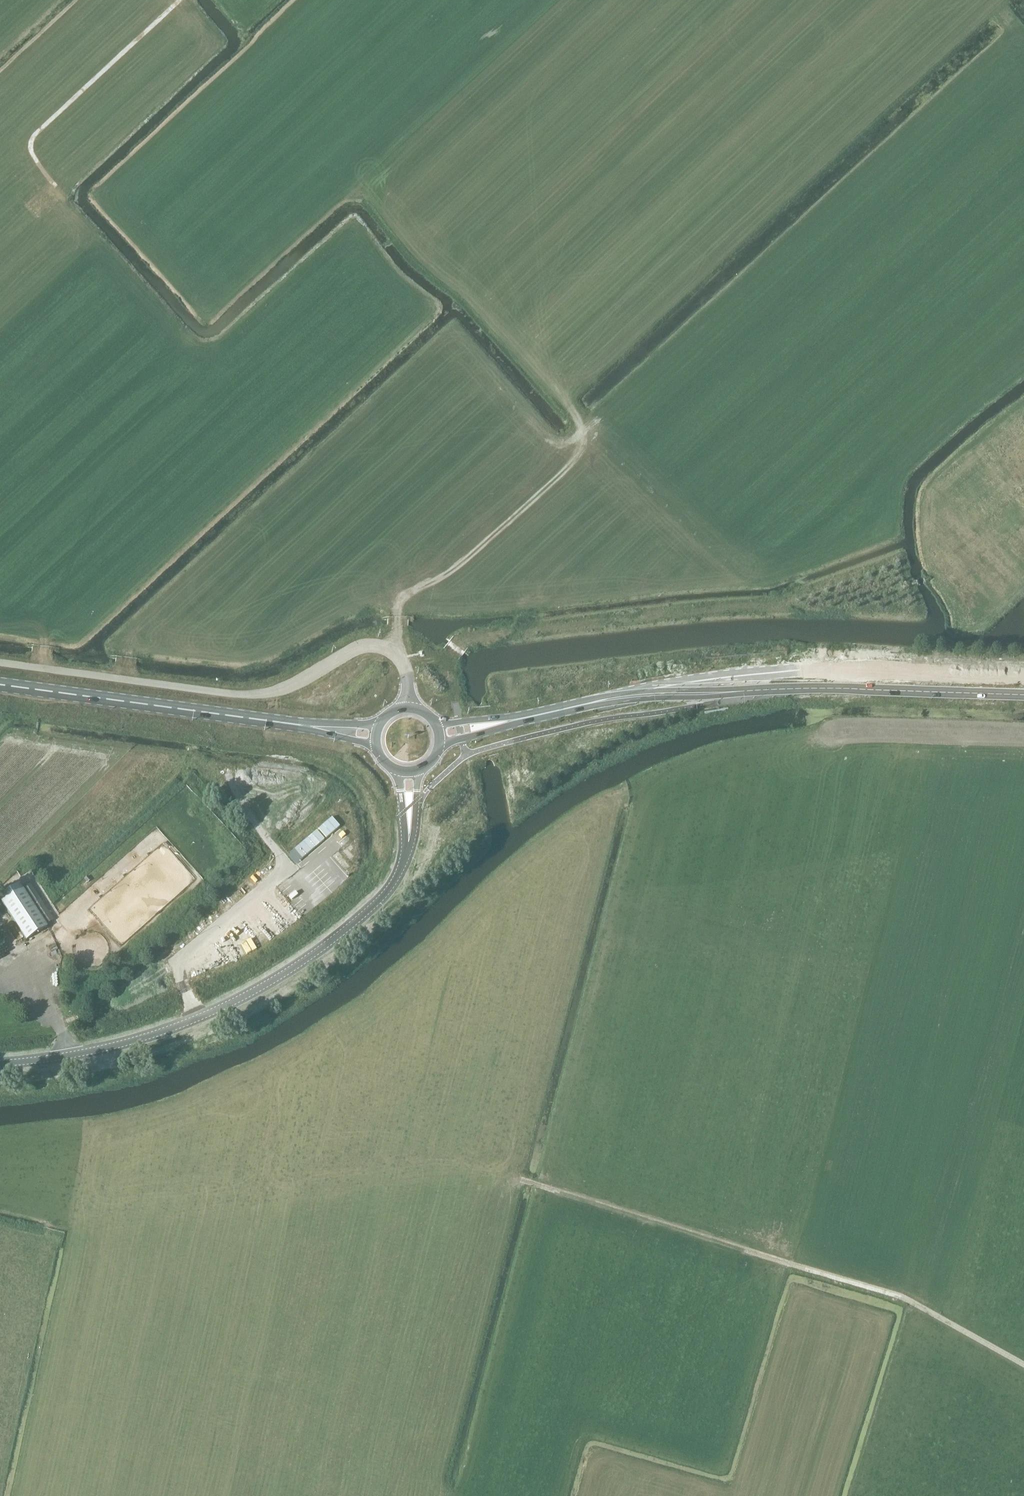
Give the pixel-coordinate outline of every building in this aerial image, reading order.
[(20,884),(0,897),(0,900),(26,940),(47,927),(20,884)] [(8,937),(2,940),(9,951),(15,948),(8,937)] [(47,1027),(49,1022),(41,1017),(38,1021),(47,1027)]
